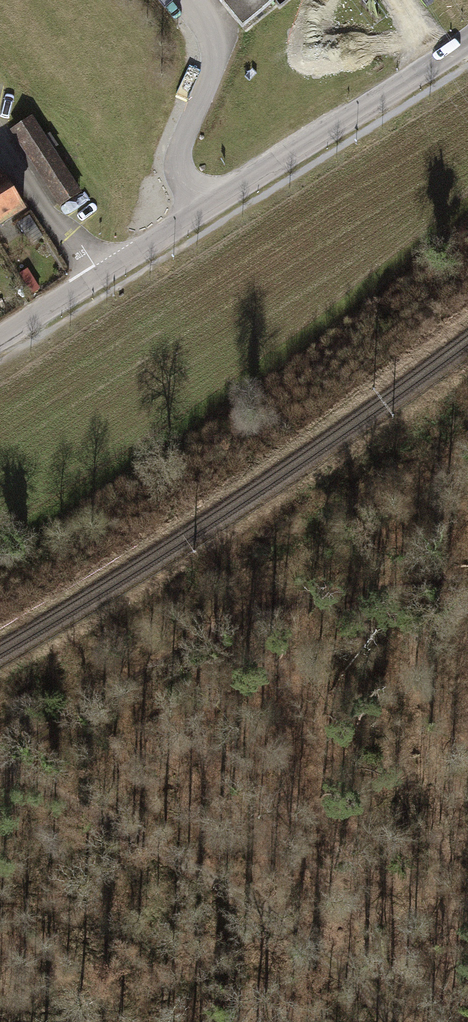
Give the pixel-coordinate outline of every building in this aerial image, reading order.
[(242,28),(276,0),(219,0),(242,28)] [(82,192),(32,116),(10,130),(60,207),(82,192)] [(0,177),(0,221),(23,207),(3,175),(0,177)]
